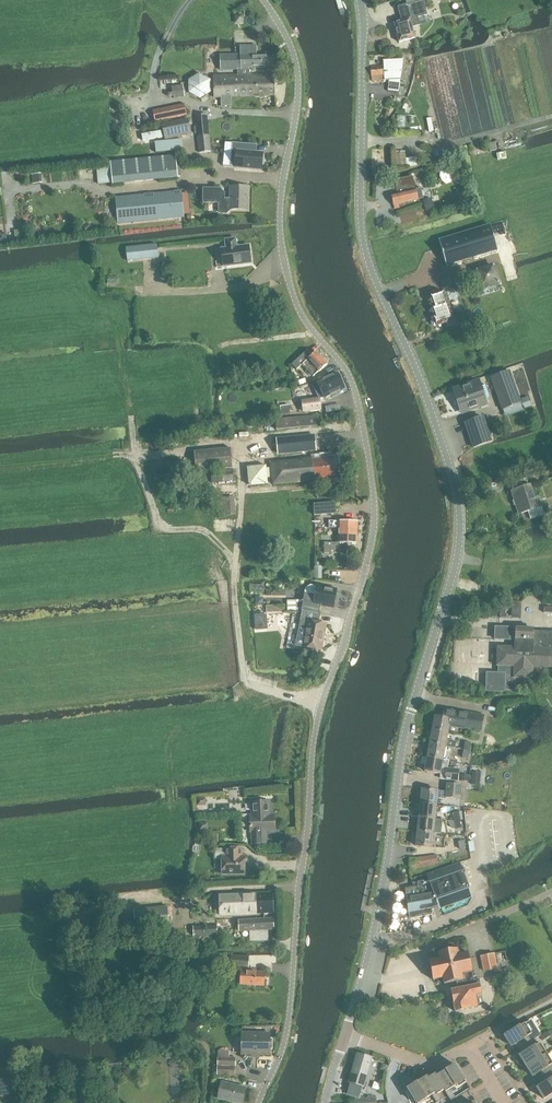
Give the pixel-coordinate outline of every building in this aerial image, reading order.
[(415,38),(412,27),(420,25),(418,17),(427,15),(423,0),(407,5),(411,18),(394,23),(399,42),(415,38)] [(240,46),(240,47),(241,55),(242,55),(243,70),(249,70),(249,69),(251,69),(272,68),(272,55),(256,56),(256,46),(240,46)] [(242,55),(241,55),(220,55),(220,71),(237,70),(238,76),(213,76),(214,98),(221,98),(221,107),(232,107),(231,97),(275,96),(274,74),(251,75),(251,69),(249,69),(249,70),(243,70),(242,55)] [(371,68),(372,81),(388,80),(388,92),(398,93),(402,60),(383,61),(384,75),(383,76),(382,67),(371,68)] [(212,76),(191,73),(188,93),(210,95),(212,76)] [(174,99),(185,97),(183,86),(173,87),(174,99)] [(155,122),(187,115),(184,104),(153,111),(155,122)] [(199,153),(211,152),(207,115),(196,116),(199,153)] [(162,125),(165,139),(191,134),(187,119),(162,125)] [(145,131),(147,142),(155,140),(154,134),(160,133),(159,129),(145,131)] [(155,142),(156,153),(182,150),(181,140),(155,142)] [(248,144),(232,142),(230,166),(235,166),(235,167),(261,170),(261,165),(263,165),(264,158),(262,157),(262,153),(248,151),(248,144)] [(397,152),(398,168),(408,168),(406,152),(397,152)] [(113,184),(178,177),(176,155),(111,162),(113,184)] [(31,175),(32,184),(42,183),(41,174),(31,175)] [(399,204),(422,198),(420,188),(415,189),(414,189),(410,175),(393,180),(397,193),(391,195),(395,209),(400,208),(399,204)] [(248,210),(248,186),(230,186),(230,199),(224,199),(224,193),(220,189),(203,188),(203,202),(219,203),(218,211),(221,214),(226,214),(230,211),(230,210),(248,210)] [(184,216),(183,210),(182,191),(116,196),(119,222),(184,216)] [(427,212),(436,210),(433,201),(424,204),(427,212)] [(437,238),(445,265),(495,250),(487,222),(437,238)] [(224,266),(251,262),(248,245),(239,246),(238,245),(236,245),(235,238),(225,239),(226,248),(221,248),(224,266)] [(127,247),(129,260),(159,256),(158,243),(127,247)] [(473,268),(480,290),(499,283),(492,262),(473,268)] [(429,308),(433,317),(431,320),(433,323),(436,325),(436,326),(446,323),(447,326),(455,323),(447,302),(448,301),(446,293),(444,294),(444,292),(428,298),(432,307),(429,308)] [(327,365),(327,364),(315,352),(312,355),(308,351),(292,365),(296,369),(301,365),(312,376),(317,371),(319,373),(327,365)] [(510,371),(491,377),(503,410),(521,404),(510,371)] [(319,399),(324,398),(344,389),(337,373),(312,385),(318,398),(319,399)] [(457,401),(482,393),(478,381),(460,387),(461,390),(455,393),(457,401)] [(482,393),(457,401),(460,410),(467,408),(468,410),(486,404),(482,393)] [(530,395),(522,396),(524,407),(531,406),(530,395)] [(318,398),(302,401),(304,411),(320,409),(319,399),(318,398)] [(326,411),(342,408),(340,402),(324,406),(326,411)] [(278,430),(320,426),(319,416),(277,420),(278,430)] [(473,447),(490,442),(482,417),(465,423),(473,447)] [(314,435),(277,439),(278,454),(315,450),(314,435)] [(195,471),(232,468),(230,448),(194,451),(195,471)] [(273,484),(339,478),(338,457),(271,464),(273,484)] [(249,464),(249,483),(267,483),(267,464),(249,464)] [(212,482),(234,480),(233,469),(211,471),(212,482)] [(532,518),(542,514),(539,507),(541,506),(538,497),(533,498),(529,486),(512,491),(519,514),(530,510),(532,518)] [(232,497),(219,498),(221,516),(234,514),(232,497)] [(334,503),(314,504),(314,515),(335,514),(334,503)] [(337,532),(357,533),(357,521),(328,521),(328,528),(337,528),(337,532)] [(357,533),(337,532),(337,543),(324,543),(324,552),(346,553),(346,543),(357,543),(357,533)] [(336,590),(317,586),(310,585),(305,588),(301,610),(319,613),(321,605),(333,607),(336,590)] [(296,646),(312,649),(321,650),(326,624),(319,622),(321,614),(302,610),(296,646)] [(255,616),(256,631),(268,630),(266,615),(255,616)] [(513,678),(531,678),(532,666),(551,667),(551,631),(533,630),(533,628),(515,628),(515,631),(512,631),(512,627),(495,627),(494,638),(511,639),(511,637),(514,637),(514,638),(515,638),(514,646),(513,646),(513,647),(514,647),(513,651),(497,650),(496,668),(497,668),(497,674),(486,673),(485,691),(503,692),(503,689),(513,690),(513,678)] [(432,729),(448,732),(449,724),(480,730),(483,716),(444,709),(443,717),(434,715),(432,729)] [(456,741),(446,739),(448,732),(432,729),(429,744),(445,747),(445,746),(455,747),(456,741)] [(470,751),(471,742),(465,741),(463,750),(470,751)] [(445,747),(429,744),(426,757),(442,760),(442,759),(445,747)] [(468,759),(470,751),(463,750),(462,758),(468,759)] [(448,760),(442,759),(442,760),(426,757),(424,771),(442,774),(442,779),(457,781),(458,769),(447,768),(448,760)] [(474,773),(473,786),(481,786),(482,774),(474,773)] [(428,804),(436,805),(436,798),(445,799),(445,797),(460,798),(461,784),(445,783),(444,792),(421,790),(420,803),(428,804)] [(250,816),(251,831),(252,831),(252,843),(267,843),(266,831),(275,831),(274,815),(271,816),(271,801),(252,801),(252,816),(250,816)] [(419,817),(434,819),(436,805),(428,804),(420,803),(419,817)] [(417,832),(433,834),(434,819),(419,817),(417,832)] [(433,834),(417,832),(416,846),(432,847),(433,834)] [(410,868),(437,865),(436,855),(409,858),(410,868)] [(222,875),(245,875),(245,856),(222,856),(222,875)] [(431,907),(471,893),(460,863),(427,875),(428,878),(418,881),(418,886),(405,888),(406,897),(405,897),(408,916),(411,918),(430,915),(432,912),(431,907)] [(260,913),(260,917),(264,917),(264,913),(273,913),(272,893),(219,894),(220,915),(260,913)] [(136,930),(169,926),(167,906),(134,910),(136,930)] [(65,925),(68,934),(93,926),(90,917),(65,925)] [(269,942),(268,929),(274,929),(273,919),(265,919),(264,917),(260,917),(260,919),(239,920),(239,930),(251,930),(251,943),(269,942)] [(216,925),(193,926),(193,937),(217,935),(216,925)] [(457,982),(479,979),(478,975),(473,976),(468,952),(459,954),(458,949),(457,949),(457,948),(437,952),(439,958),(429,960),(433,980),(442,978),(443,984),(456,981),(457,982)] [(480,957),(483,972),(497,970),(494,954),(480,957)] [(249,956),(231,955),(231,967),(240,967),(239,971),(241,971),(240,984),(264,985),(264,972),(256,972),(256,970),(248,969),(249,956)] [(479,979),(457,982),(458,988),(451,990),(455,1012),(477,1007),(475,995),(482,993),(480,987),(487,985),(485,978),(479,979)] [(518,1049),(531,1041),(540,1035),(537,1030),(531,1033),(525,1023),(504,1035),(511,1046),(515,1043),(518,1049)] [(242,1034),(241,1043),(241,1053),(270,1054),(270,1044),(270,1034),(242,1034)] [(526,1065),(546,1053),(540,1042),(534,1046),(531,1041),(518,1049),(521,1054),(519,1055),(526,1065)] [(218,1051),(218,1057),(217,1074),(235,1075),(236,1058),(230,1057),(230,1052),(218,1051)] [(551,1071),(551,1062),(546,1053),(526,1065),(535,1081),(537,1080),(538,1080),(551,1071)] [(357,1101),(371,1058),(357,1054),(344,1096),(357,1101)] [(369,1074),(379,1077),(383,1061),(373,1058),(369,1074)] [(448,1069),(457,1084),(464,1080),(466,1083),(467,1083),(455,1064),(448,1069)] [(441,1073),(450,1089),(457,1084),(448,1069),(441,1073)] [(538,1080),(541,1085),(537,1087),(543,1098),(551,1093),(551,1071),(538,1080)] [(450,1089),(441,1073),(433,1078),(432,1078),(441,1091),(444,1089),(450,1100),(455,1097),(450,1089)] [(420,1080),(430,1096),(432,1094),(437,1102),(441,1100),(437,1094),(441,1091),(432,1078),(433,1078),(432,1076),(428,1078),(427,1076),(420,1080)] [(21,1094),(19,1077),(0,1079),(0,1096),(21,1094)] [(414,1084),(423,1099),(430,1096),(420,1080),(414,1084)] [(245,1088),(222,1083),(218,1099),(239,1102),(242,1102),(245,1088)] [(414,1084),(407,1088),(416,1102),(418,1102),(423,1099),(414,1084)]
